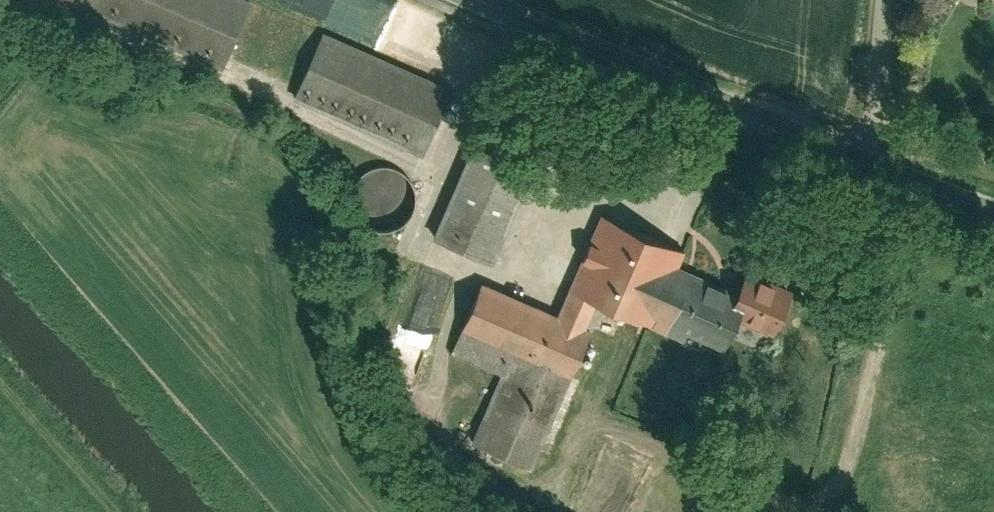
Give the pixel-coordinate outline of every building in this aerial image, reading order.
[(452,93),(322,34),(292,101),(422,159),(452,93)] [(481,128),(430,239),(489,266),(540,155),(481,128)] [(398,226),(407,219),(413,210),(416,199),(415,189),(411,179),(404,171),(395,166),(385,163),(374,164),(365,169),(356,176),(351,186),(349,197),(351,208),(357,218),(365,225),(376,229),(387,230),(398,226)] [(659,242),(599,217),(556,317),(482,285),(454,349),(510,373),(480,444),(533,466),(601,307),(625,317),(702,350),(727,290),(652,258),(659,242)] [(796,295),(744,274),(726,316),(778,338),(796,295)]
